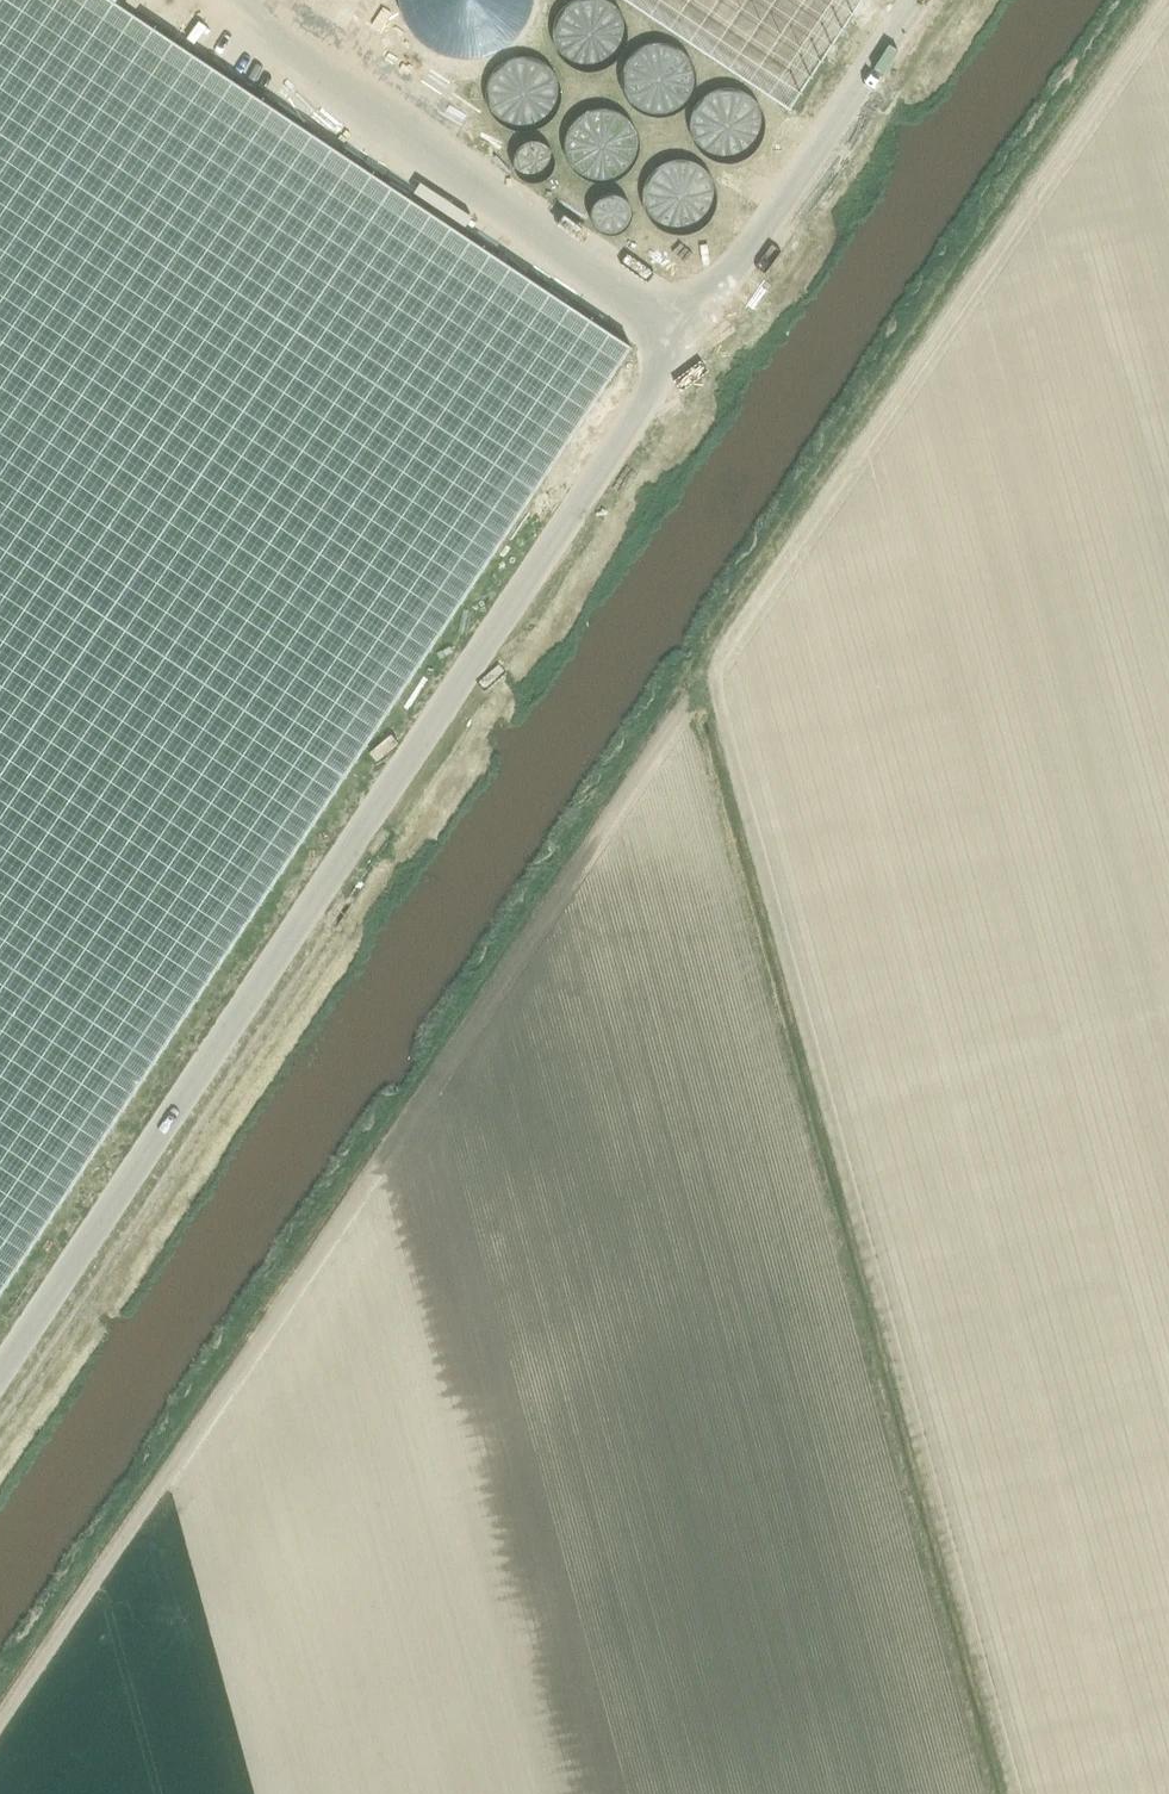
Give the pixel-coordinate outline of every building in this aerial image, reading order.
[(630,353),(102,0),(0,0),(0,1298),(630,353)] [(800,94),(863,0),(659,0),(800,94)]
